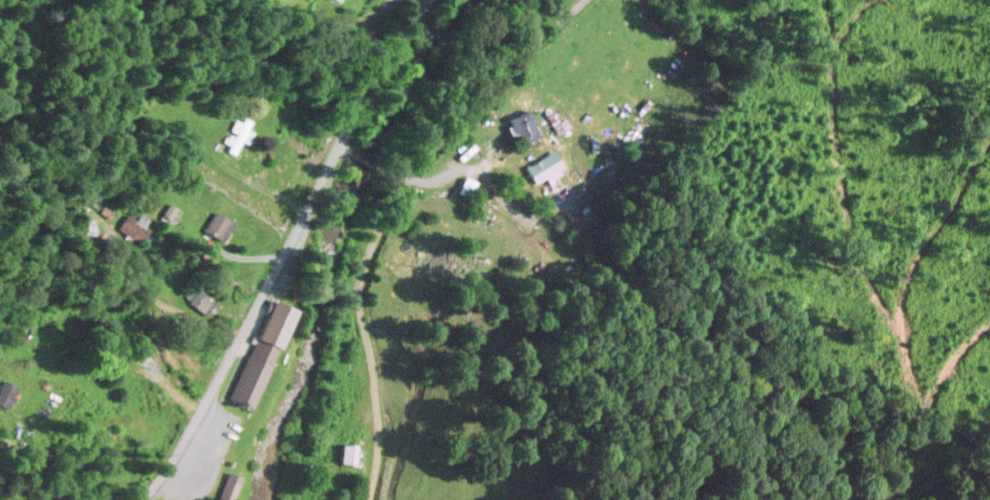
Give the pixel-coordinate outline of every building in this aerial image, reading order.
[(505,118),(519,144),(540,133),(527,107),(505,118)] [(249,116),(227,118),(230,150),(238,149),(237,141),(251,140),(249,116)] [(478,143),(473,137),(460,150),(465,155),(478,143)] [(468,196),(477,181),(465,175),(457,190),(468,196)] [(232,220),(212,208),(200,230),(220,242),(232,220)] [(216,301),(199,286),(188,299),(205,313),(216,301)] [(289,306),(265,298),(229,401),(253,409),(289,306)] [(359,463),(359,442),(338,442),(338,463),(359,463)] [(216,499),(231,499),(241,477),(227,471),(214,499),(216,499)]
